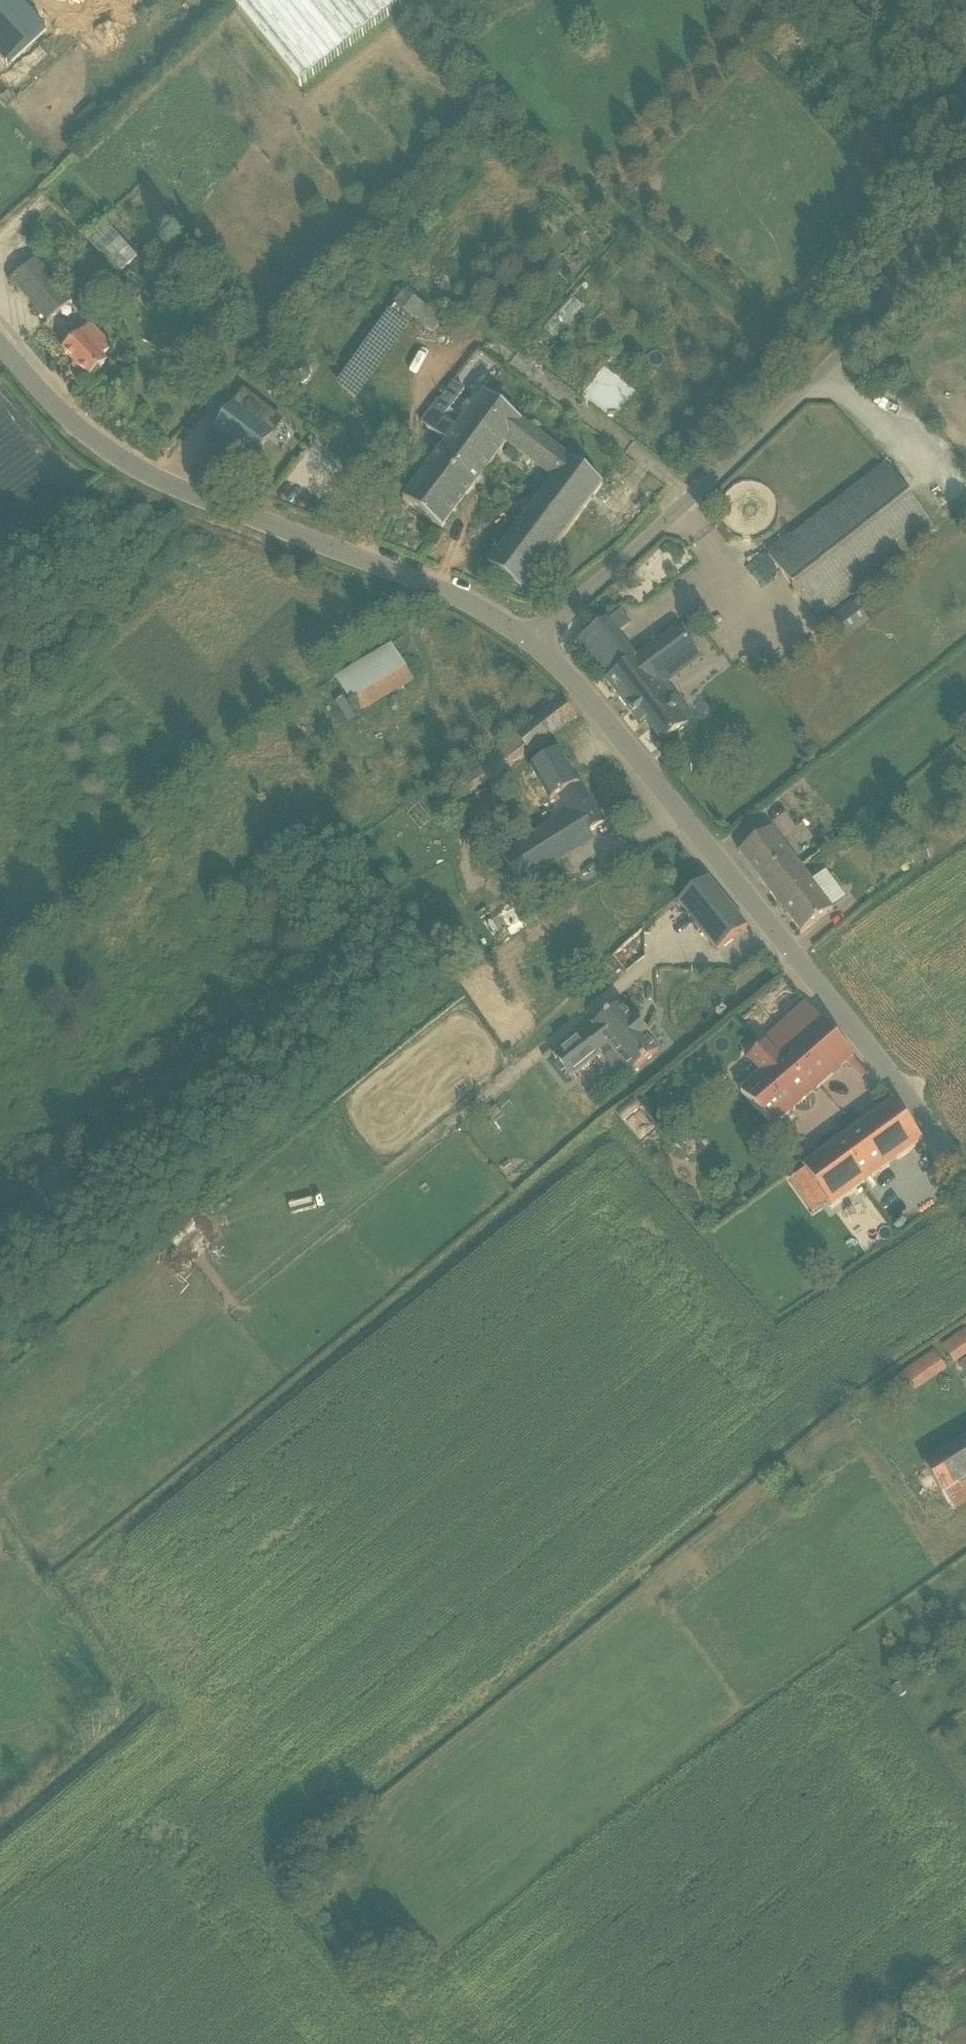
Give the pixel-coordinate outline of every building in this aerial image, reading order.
[(6,65),(39,34),(46,27),(20,0),(0,0),(0,58),(6,65)] [(301,86),(407,0),(230,0),(301,86)] [(86,126),(92,133),(108,118),(102,111),(86,126)] [(117,271),(135,253),(105,222),(87,239),(117,271)] [(48,322),(73,301),(36,259),(12,280),(48,322)] [(416,319),(434,332),(446,316),(440,312),(438,315),(402,290),(393,304),(416,319)] [(271,324),(278,317),(274,312),(272,311),(266,318),(271,324)] [(89,378),(107,361),(102,356),(112,347),(93,325),(64,352),(89,378)] [(311,376),(310,369),(304,363),(296,365),(291,372),(293,379),(299,384),(306,382),(311,376)] [(422,423),(449,444),(405,501),(442,530),(509,443),(556,480),(489,566),(523,592),(584,510),(603,484),(531,431),(485,396),(467,420),(439,400),(422,423)] [(258,421),(235,403),(215,430),(253,460),(282,421),(267,410),(258,421)] [(273,434),(284,442),(293,432),(282,423),(273,434)] [(514,462),(520,455),(510,447),(505,455),(514,462)] [(769,556),(819,620),(936,529),(886,464),(769,556)] [(873,603),(881,596),(877,591),(869,598),(873,603)] [(858,606),(868,619),(876,612),(866,599),(858,606)] [(637,658),(619,635),(607,619),(577,642),(619,696),(641,724),(647,720),(664,742),(687,725),(678,713),(685,707),(677,696),(667,683),(701,657),(677,627),(637,658)] [(337,678),(358,712),(414,679),(393,645),(337,678)] [(453,777),(468,796),(529,752),(532,755),(548,743),(550,738),(577,717),(562,698),(516,734),(513,734),(453,777)] [(574,850),(570,844),(605,823),(580,782),(579,782),(560,751),(531,768),(551,802),(562,795),(572,812),(503,855),(521,884),(574,850)] [(740,852),(761,879),(769,890),(801,866),(772,828),(740,852)] [(833,909),(833,908),(846,898),(826,871),(812,881),(801,866),(769,890),(802,933),(833,909)] [(679,901),(718,951),(748,928),(709,878),(679,901)] [(509,907),(488,922),(502,942),(523,927),(509,907)] [(807,1003),(763,1042),(764,1044),(749,1058),(763,1073),(741,1093),(775,1127),(854,1056),(807,1003)] [(591,1063),(601,1054),(620,1076),(629,1069),(631,1073),(659,1052),(645,1035),(648,1032),(637,1018),(634,1021),(621,1004),(594,1026),(595,1027),(586,1035),(584,1033),(574,1041),(573,1041),(563,1049),(564,1050),(555,1057),(572,1078),(581,1071),(582,1071),(592,1064),(591,1063)] [(894,1100),(803,1166),(832,1205),(922,1138),(894,1100)] [(943,1345),(956,1364),(965,1357),(965,1330),(965,1329),(943,1345)] [(935,1350),(902,1373),(915,1392),(948,1369),(935,1350)] [(939,1488),(965,1472),(965,1437),(924,1463),(939,1488)] [(939,1488),(952,1508),(965,1499),(965,1472),(939,1488)]
